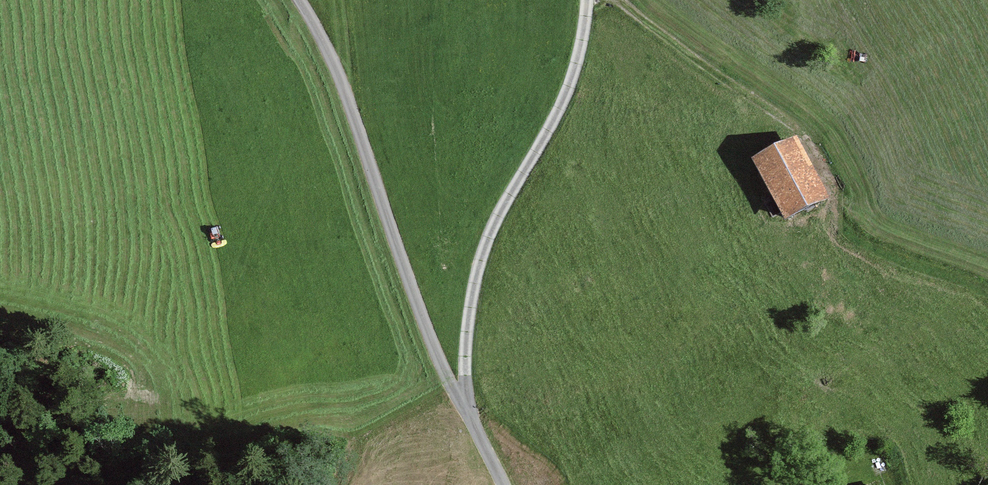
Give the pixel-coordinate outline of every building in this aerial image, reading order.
[(796,139),(743,165),(775,229),(828,202),(796,139)]
